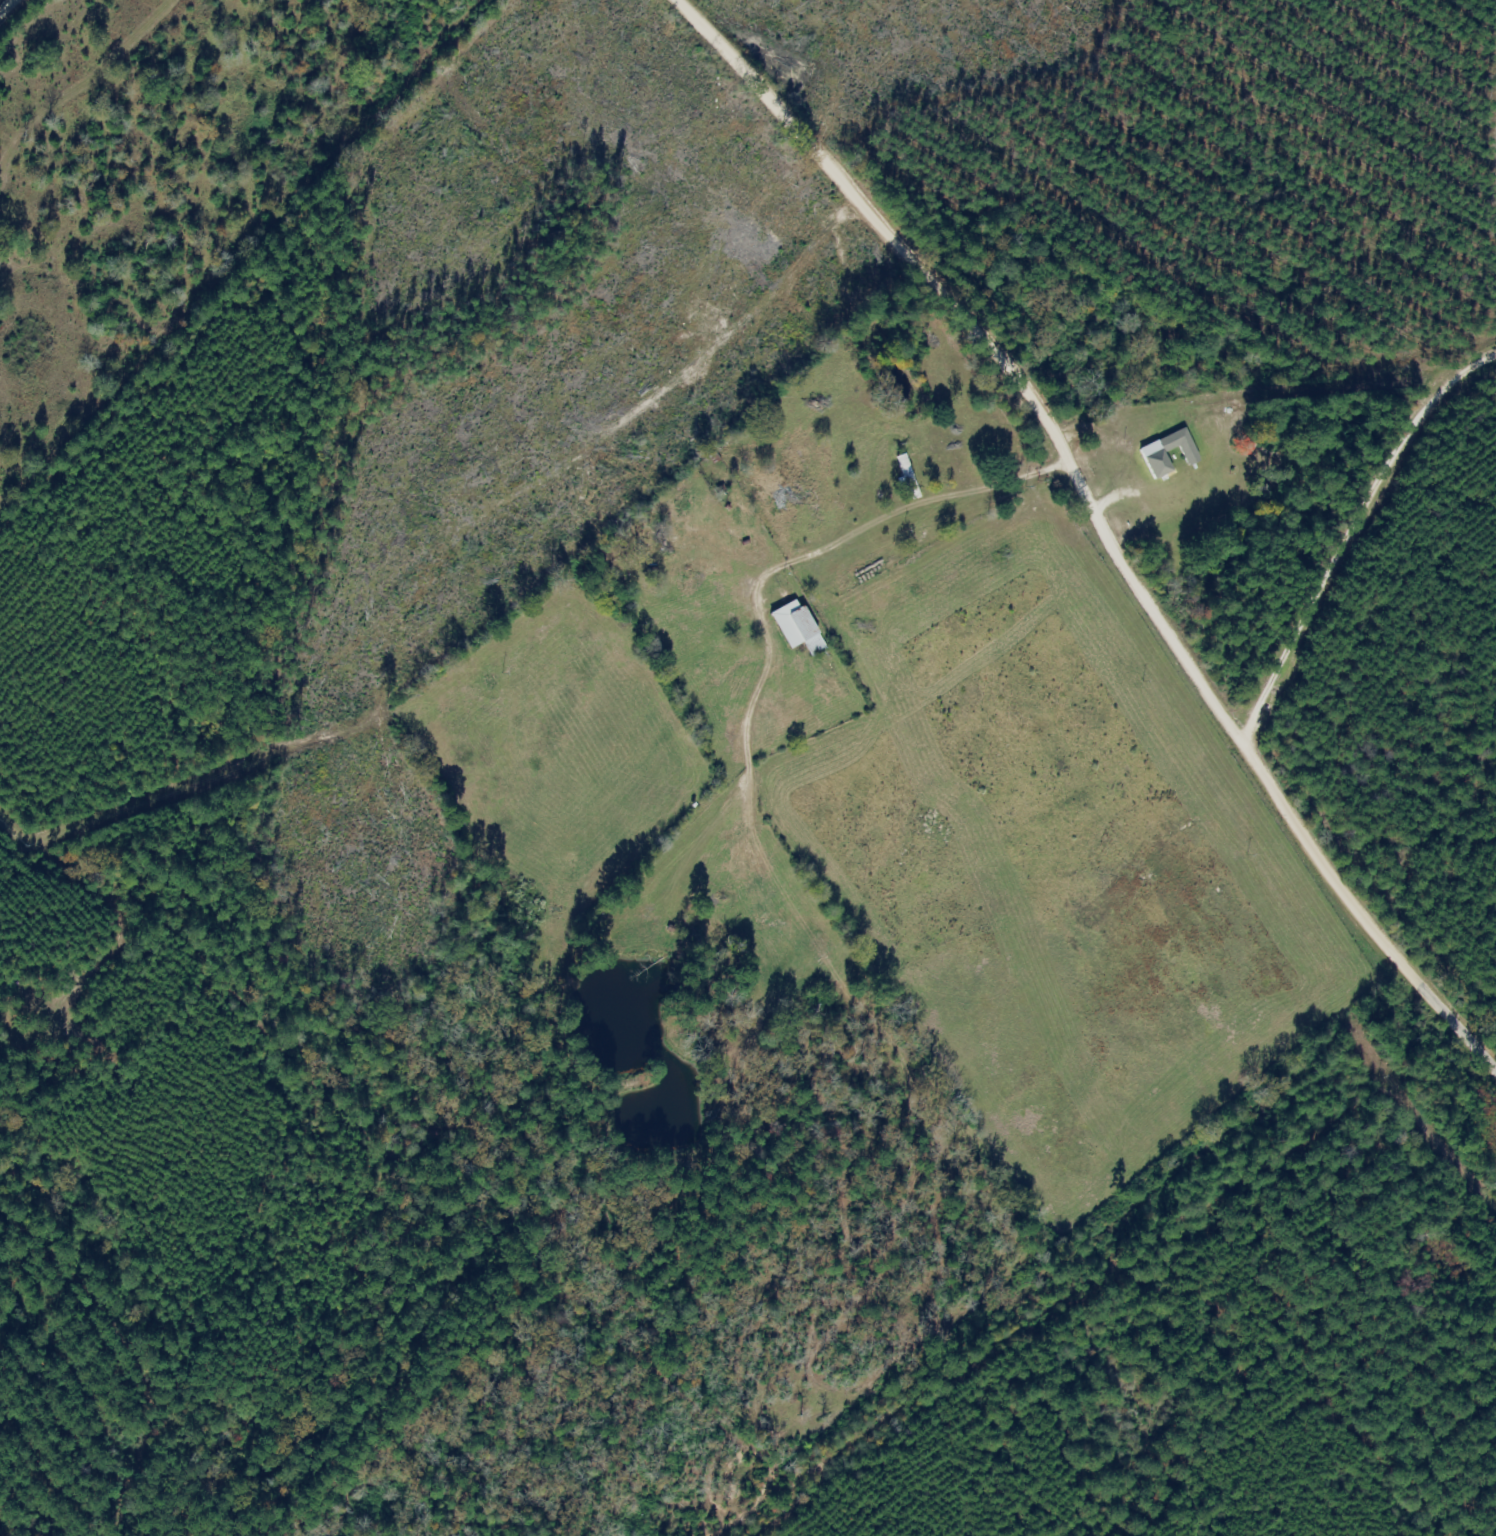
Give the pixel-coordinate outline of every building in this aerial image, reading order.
[(1139,448),(1152,480),(1173,471),(1166,453),(1180,447),(1187,466),(1200,461),(1187,428),(1139,448)] [(825,651),(797,598),(768,614),(787,650),(803,641),(812,657),(825,651)]
